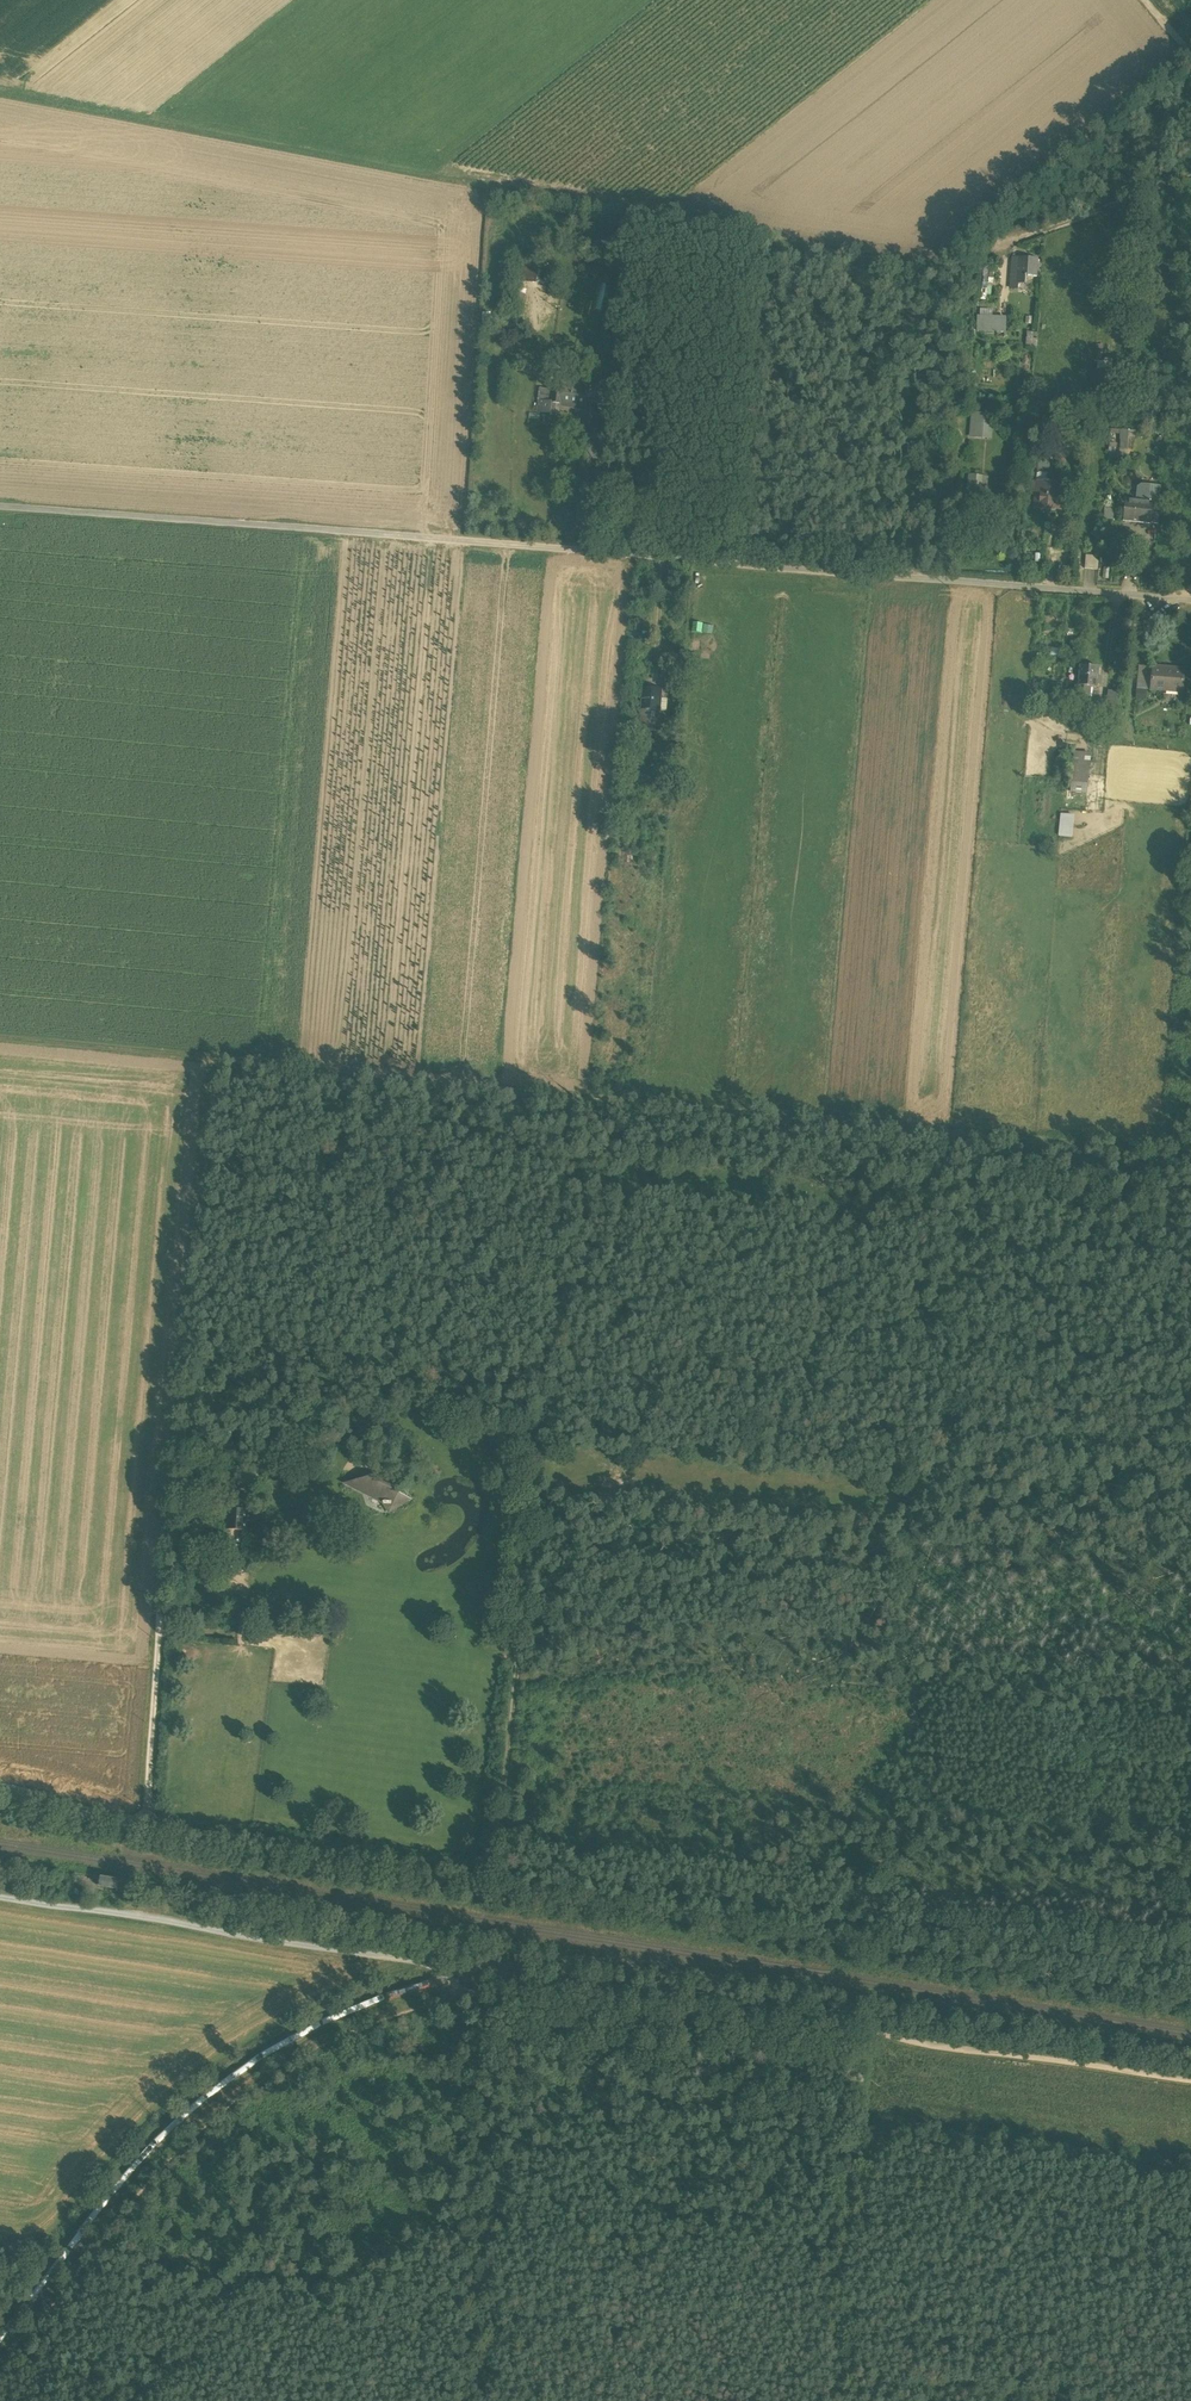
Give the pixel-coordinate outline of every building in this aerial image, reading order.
[(1038,259),(1012,257),(1011,274),(1018,275),(1025,275),(1036,276),(1038,259)] [(1147,281),(1148,262),(1139,261),(1137,280),(1147,281)] [(553,267),(527,264),(525,283),(551,286),(553,267)] [(996,309),(978,309),(977,331),(1005,331),(1005,318),(996,318),(996,309)] [(505,310),(505,319),(522,320),(522,311),(505,310)] [(1035,331),(1027,331),(1026,355),(1033,355),(1035,331)] [(1107,347),(1099,346),(1098,357),(1106,357),(1107,347)] [(1109,363),(1098,362),(1097,370),(1108,371),(1109,363)] [(1097,370),(1096,370),(1094,393),(1113,394),(1115,372),(1108,371),(1097,370)] [(572,385),(571,394),(564,393),(563,404),(585,408),(587,396),(588,386),(583,386),(572,385)] [(543,388),(541,400),(550,402),(552,390),(543,388)] [(565,392),(552,390),(550,402),(556,403),(563,404),(564,393),(565,392)] [(587,408),(594,409),(595,398),(587,396),(585,408),(587,408)] [(1073,398),(1048,397),(1048,409),(1073,410),(1073,398)] [(550,402),(541,400),(539,411),(546,412),(545,418),(554,420),(556,403),(550,402)] [(594,409),(587,408),(586,425),(595,426),(596,409),(594,409)] [(976,411),(973,438),(993,441),(996,414),(976,411)] [(945,421),(943,434),(956,436),(957,422),(945,421)] [(1119,453),(1130,453),(1129,442),(1136,442),(1136,429),(1119,429),(1119,453)] [(1049,460),(1039,460),(1037,482),(1029,481),(1028,494),(1034,494),(1034,495),(1039,496),(1039,503),(1041,506),(1054,508),(1057,505),(1058,497),(1061,497),(1062,485),(1047,483),(1049,460)] [(982,477),(969,475),(967,490),(970,491),(969,494),(979,495),(982,477)] [(1161,487),(1146,485),(1139,491),(1138,501),(1152,503),(1159,504),(1161,487)] [(655,487),(644,486),(642,506),(653,507),(655,487)] [(1138,501),(1126,500),(1125,520),(1150,523),(1152,503),(1138,501)] [(1159,504),(1152,503),(1150,523),(1158,524),(1159,504)] [(274,542),(266,542),(265,550),(274,551),(274,542)] [(1103,556),(1090,555),(1089,568),(1102,569),(1103,556)] [(692,649),(701,649),(702,640),(692,640),(692,649)] [(1125,650),(1116,650),(1116,659),(1125,659),(1125,650)] [(1097,687),(1098,666),(1080,664),(1078,686),(1089,686),(1097,687)] [(1151,689),(1152,668),(1138,667),(1136,700),(1150,701),(1151,689)] [(1185,670),(1152,668),(1151,689),(1183,692),(1185,670)] [(1087,727),(1089,686),(1078,686),(1077,703),(1069,702),(1068,726),(1087,727)] [(661,690),(644,688),(642,709),(659,710),(661,690)] [(1121,691),(1109,690),(1108,706),(1119,707),(1121,691)] [(659,710),(642,709),(641,721),(658,723),(659,710)] [(658,723),(641,721),(641,729),(657,731),(658,723)] [(1089,754),(1069,753),(1066,790),(1086,792),(1089,754)] [(1072,817),(1059,816),(1058,836),(1070,837),(1072,817)] [(399,1492),(355,1468),(344,1483),(363,1495),(367,1505),(389,1515),(400,1507),(413,1500),(399,1492)] [(619,1495),(600,1493),(599,1503),(618,1505),(619,1495)] [(247,1510),(229,1509),(228,1529),(253,1531),(254,1508),(247,1508),(247,1510)] [(206,1585),(197,1588),(203,1606),(213,1603),(206,1585)] [(101,1877),(100,1886),(118,1889),(119,1880),(101,1877)]
